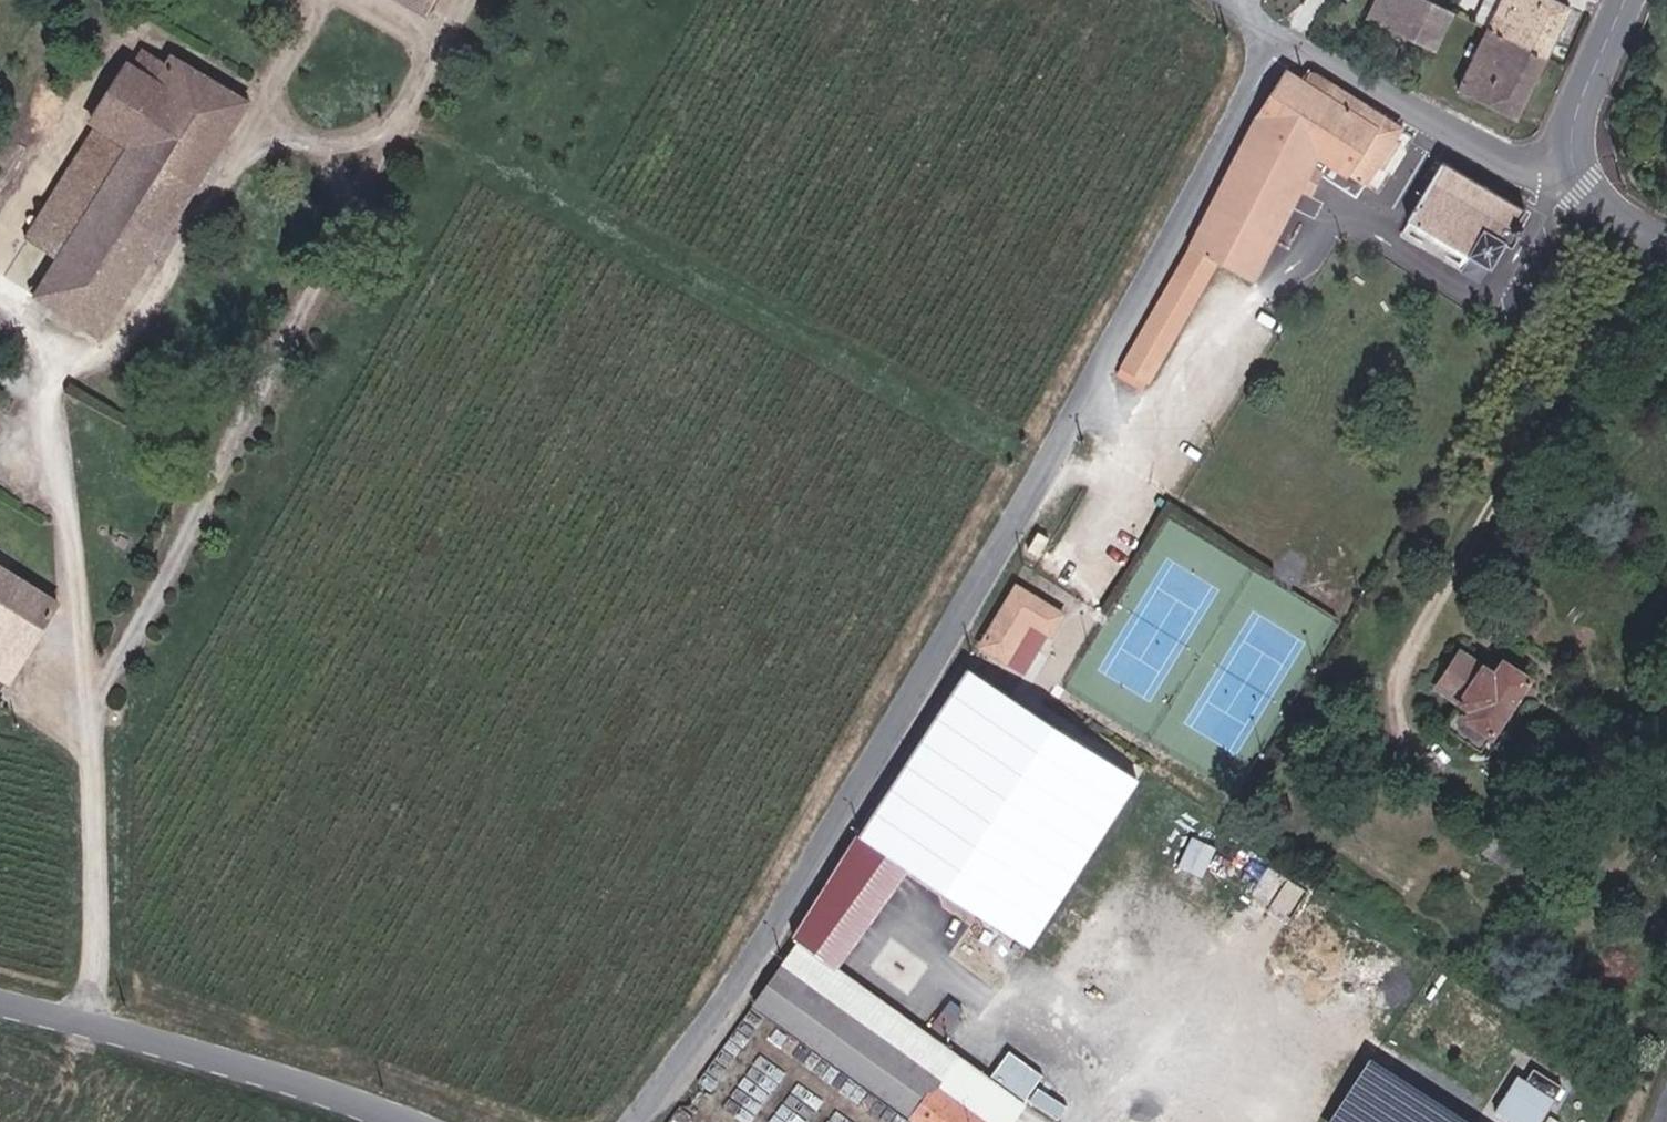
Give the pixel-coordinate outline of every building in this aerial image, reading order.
[(407,21),(418,0),(368,0),(407,21)] [(1444,37),(1463,1),(1460,0),(1374,0),(1380,3),(1379,8),(1444,37)] [(1572,28),(1530,7),(1533,0),(1512,0),(1502,19),(1562,47),(1572,28)] [(1587,0),(1533,0),(1530,7),(1572,28),(1587,0)] [(1473,77),(1530,107),(1562,47),(1502,19),(1473,77)] [(112,75),(135,88),(145,71),(121,58),(112,75)] [(171,164),(193,180),(231,112),(148,66),(145,71),(135,88),(112,75),(109,73),(75,135),(118,159),(160,183),(171,164)] [(1388,186),(1416,143),(1349,98),(1341,108),(1304,83),(1280,117),(1241,184),(1184,274),(1208,289),(1232,251),(1252,263),(1289,201),(1301,209),(1295,220),(1297,221),(1320,184),(1334,163),(1339,154),(1388,186)] [(55,210),(81,225),(118,159),(75,135),(41,201),(55,210)] [(1535,225),(1523,218),(1530,204),(1450,157),(1415,217),(1476,253),(1470,263),(1486,272),(1493,261),(1496,263),(1511,237),(1523,244),(1535,225)] [(97,354),(193,180),(171,164),(160,183),(118,159),(81,225),(52,276),(28,318),(97,354)] [(1320,184),(1331,191),(1344,169),(1334,163),(1320,184)] [(12,254),(27,262),(55,210),(41,201),(12,254)] [(1252,263),(1265,271),(1297,221),(1295,220),(1301,209),(1289,201),(1252,263)] [(27,262),(52,276),(81,225),(55,210),(27,262)] [(1149,365),(1158,370),(1208,289),(1184,274),(1128,363),(1144,374),(1149,365)] [(1049,538),(1034,530),(1023,550),(1039,558),(1049,538)] [(49,618),(53,610),(0,571),(0,684),(31,641),(45,649),(61,626),(49,618)] [(1031,624),(1040,630),(1052,610),(1020,591),(984,649),(1008,663),(1031,624)] [(1040,630),(1051,636),(1063,616),(1052,610),(1040,630)] [(1008,663),(1017,668),(1040,630),(1031,624),(1008,663)] [(1017,668),(1027,674),(1051,636),(1040,630),(1017,668)] [(867,839),(1043,943),(1149,766),(974,661),(867,839)] [(1420,743),(1459,768),(1507,694),(1504,691),(1503,683),(1501,680),(1498,677),(1495,677),(1485,679),(1481,676),(1471,689),(1437,667),(1415,700),(1443,720),(1437,728),(1432,725),(1420,743)] [(940,1069),(786,950),(756,988),(932,1121),(996,1121),(980,1110),(935,1076),(940,1069)] [(1528,1075),(1519,1087),(1512,1082),(1488,1116),(1496,1121),(1546,1121),(1562,1099),(1528,1075)] [(1001,1083),(980,1110),(996,1121),(1024,1121),(1034,1108),(1001,1083)]
